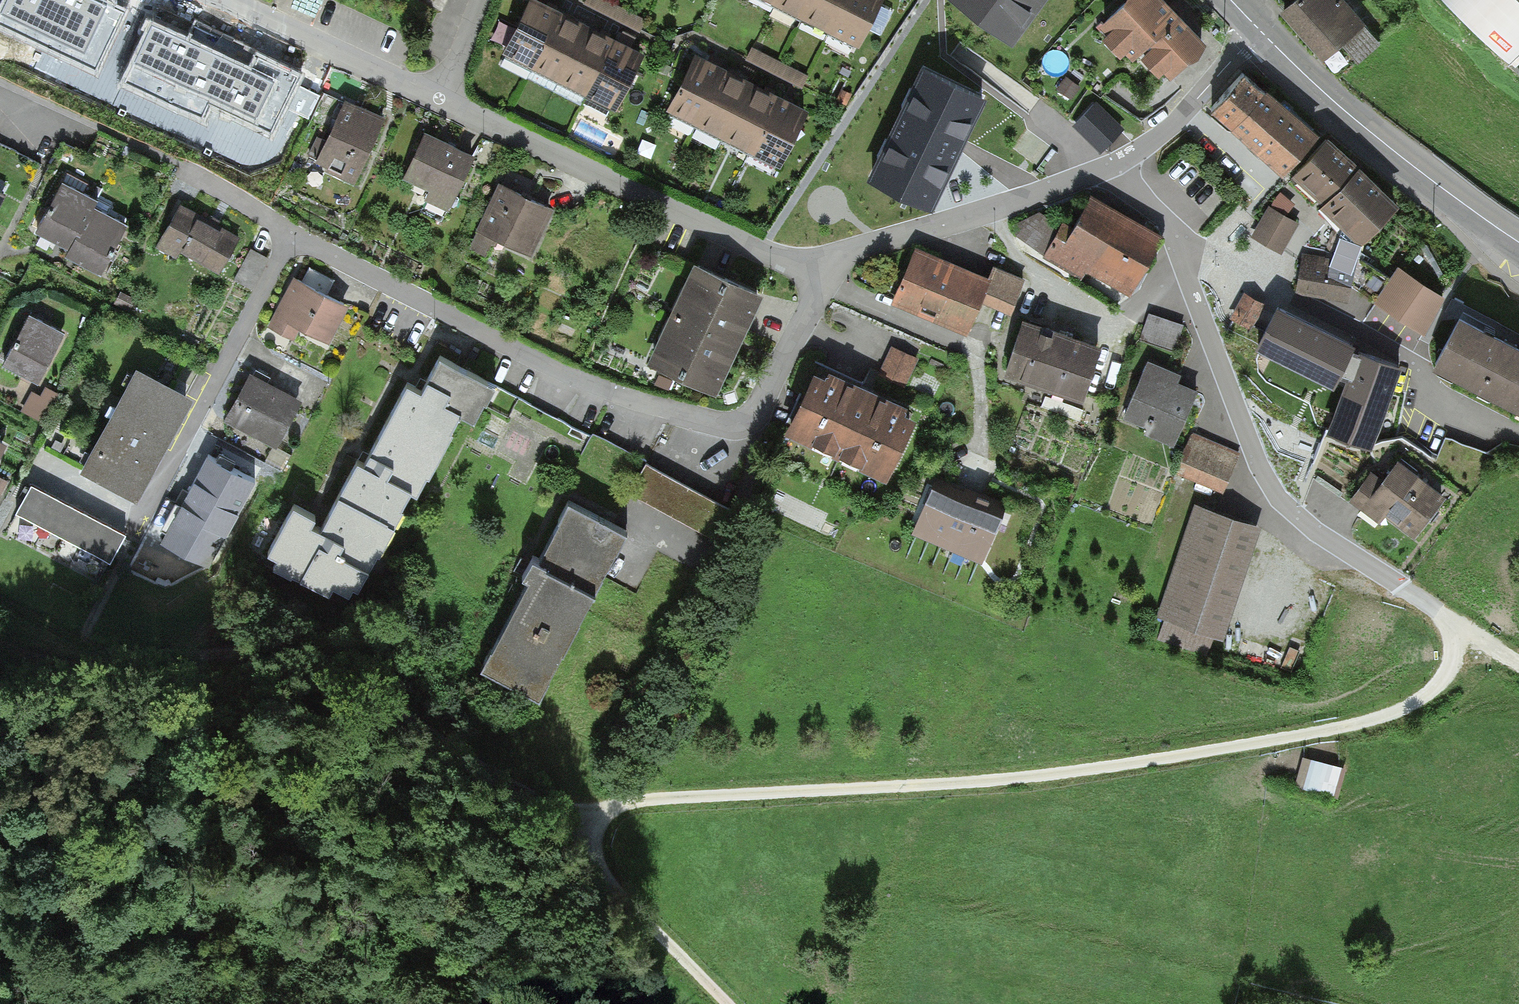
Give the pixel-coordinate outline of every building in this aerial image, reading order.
[(122,12),(96,0),(8,0),(0,16),(0,23),(95,68),(122,12)] [(553,0),(525,0),(499,52),(612,108),(643,45),(553,0)] [(610,0),(583,0),(582,2),(639,29),(645,17),(610,0)] [(856,44),(878,0),(765,0),(856,44)] [(1009,37),(1037,0),(961,0),(1009,37)] [(1163,0),(1128,0),(1098,28),(1107,37),(1102,41),(1120,60),(1125,55),(1132,63),(1137,58),(1158,80),(1164,75),(1171,82),(1208,47),(1163,0)] [(1359,0),(1281,0),(1276,5),(1322,55),(1340,38),(1359,58),(1384,35),(1366,16),(1370,12),(1359,0)] [(1514,62),(1518,57),(1518,0),(1450,0),(1514,62)] [(251,71),(152,26),(126,81),(201,116),(208,101),(271,130),(296,77),(256,59),(251,71)] [(809,102),(695,44),(663,107),(776,165),(809,102)] [(804,71),(752,45),(744,59),(797,85),(804,71)] [(1338,72),(1353,60),(1344,50),(1329,62),(1338,72)] [(1231,121),(1266,80),(1245,62),(1210,102),(1231,121)] [(939,204),(989,91),(936,67),(912,120),(886,109),(881,119),(870,114),(846,167),(886,185),(887,181),(939,204)] [(1317,123),(1266,80),(1231,121),(1279,167),(1317,123)] [(383,113),(343,95),(312,162),(352,180),(383,113)] [(1102,149),(1123,124),(1095,100),(1074,124),(1102,149)] [(1400,195),(1328,127),(1290,170),(1320,197),(1318,199),(1341,221),(1359,238),(1400,195)] [(469,153),(420,131),(401,174),(428,186),(423,196),(445,205),(469,153)] [(97,194),(63,176),(36,225),(70,244),(93,201),(97,194)] [(550,201),(500,177),(470,238),(499,252),(506,237),(528,247),(550,201)] [(1298,218),(1285,211),(1295,200),(1281,187),(1268,202),(1251,234),(1281,250),(1298,218)] [(1129,288),(1160,230),(1091,192),(1072,227),(1063,221),(1047,251),(1079,269),(1082,263),(1129,288)] [(242,234),(179,199),(155,241),(179,255),(182,250),(220,272),(242,234)] [(127,220),(93,201),(70,244),(67,250),(101,269),(127,220)] [(1341,221),(1330,254),(1302,249),(1294,292),(1347,302),(1354,262),(1359,238),(1341,221)] [(988,275),(914,246),(893,300),(966,329),(978,300),(988,275)] [(251,247),(234,279),(251,288),(268,256),(251,247)] [(762,284),(695,253),(647,357),(714,388),(762,284)] [(993,261),(988,275),(978,300),(1011,313),(1026,274),(993,261)] [(1398,261),(1373,298),(1423,333),(1443,291),(1398,261)] [(265,329),(292,342),(298,330),(326,344),(343,309),(322,298),(331,280),(303,267),(296,283),(290,279),(265,329)] [(1244,289),(1230,315),(1251,326),(1265,300),(1244,289)] [(130,300),(118,293),(111,304),(123,312),(130,300)] [(1402,357),(1351,339),(1354,334),(1277,296),(1255,339),(1333,378),(1339,368),(1346,370),(1326,426),(1371,442),(1384,406),(1402,357)] [(1459,307),(1433,359),(1518,404),(1518,337),(1459,307)] [(65,326),(30,308),(3,359),(37,377),(65,326)] [(1184,323),(1148,310),(1139,334),(1175,347),(1184,323)] [(1099,336),(1023,311),(1005,365),(1023,371),(1023,370),(1082,389),(1099,336)] [(909,360),(885,350),(874,377),(898,387),(909,360)] [(474,418),(494,379),(440,351),(428,375),(422,386),(407,378),(370,449),(365,459),(356,455),(329,507),(320,526),(311,521),(316,511),(291,498),(265,550),(274,554),(269,563),(327,592),(332,582),(348,590),(352,581),(359,584),(377,548),(379,549),(410,488),(415,490),(425,470),(428,472),(459,411),(474,418)] [(1178,370),(1148,359),(1125,416),(1149,425),(1146,433),(1172,444),(1197,383),(1176,375),(1178,370)] [(824,367),(813,362),(783,426),(885,475),(916,409),(905,404),(908,399),(827,360),(824,367)] [(191,389),(138,361),(83,462),(136,491),(191,389)] [(274,446),(301,398),(250,370),(223,418),(274,446)] [(47,419),(60,391),(41,381),(27,410),(47,419)] [(491,405),(510,413),(517,396),(498,388),(491,405)] [(1082,407),(1045,394),(1041,405),(1078,419),(1082,407)] [(1239,448),(1190,430),(1175,471),(1224,490),(1239,448)] [(161,542),(208,570),(261,479),(214,451),(161,542)] [(1416,530),(1444,490),(1396,456),(1379,479),(1367,470),(1349,495),(1379,516),(1384,508),(1416,530)] [(735,505),(645,459),(630,489),(719,535),(735,505)] [(1003,507),(931,478),(909,531),(981,561),(1003,507)] [(125,530),(31,481),(29,486),(16,511),(109,560),(122,536),(125,530)] [(541,689),(623,524),(568,496),(539,554),(532,550),(521,572),(528,575),(485,661),(541,689)] [(1257,522),(1194,503),(1160,613),(1167,615),(1161,636),(1206,650),(1212,630),(1222,634),(1257,522)] [(127,582),(159,594),(171,564),(139,551),(127,582)] [(1337,766),(1301,756),(1293,786),(1329,796),(1337,766)]
